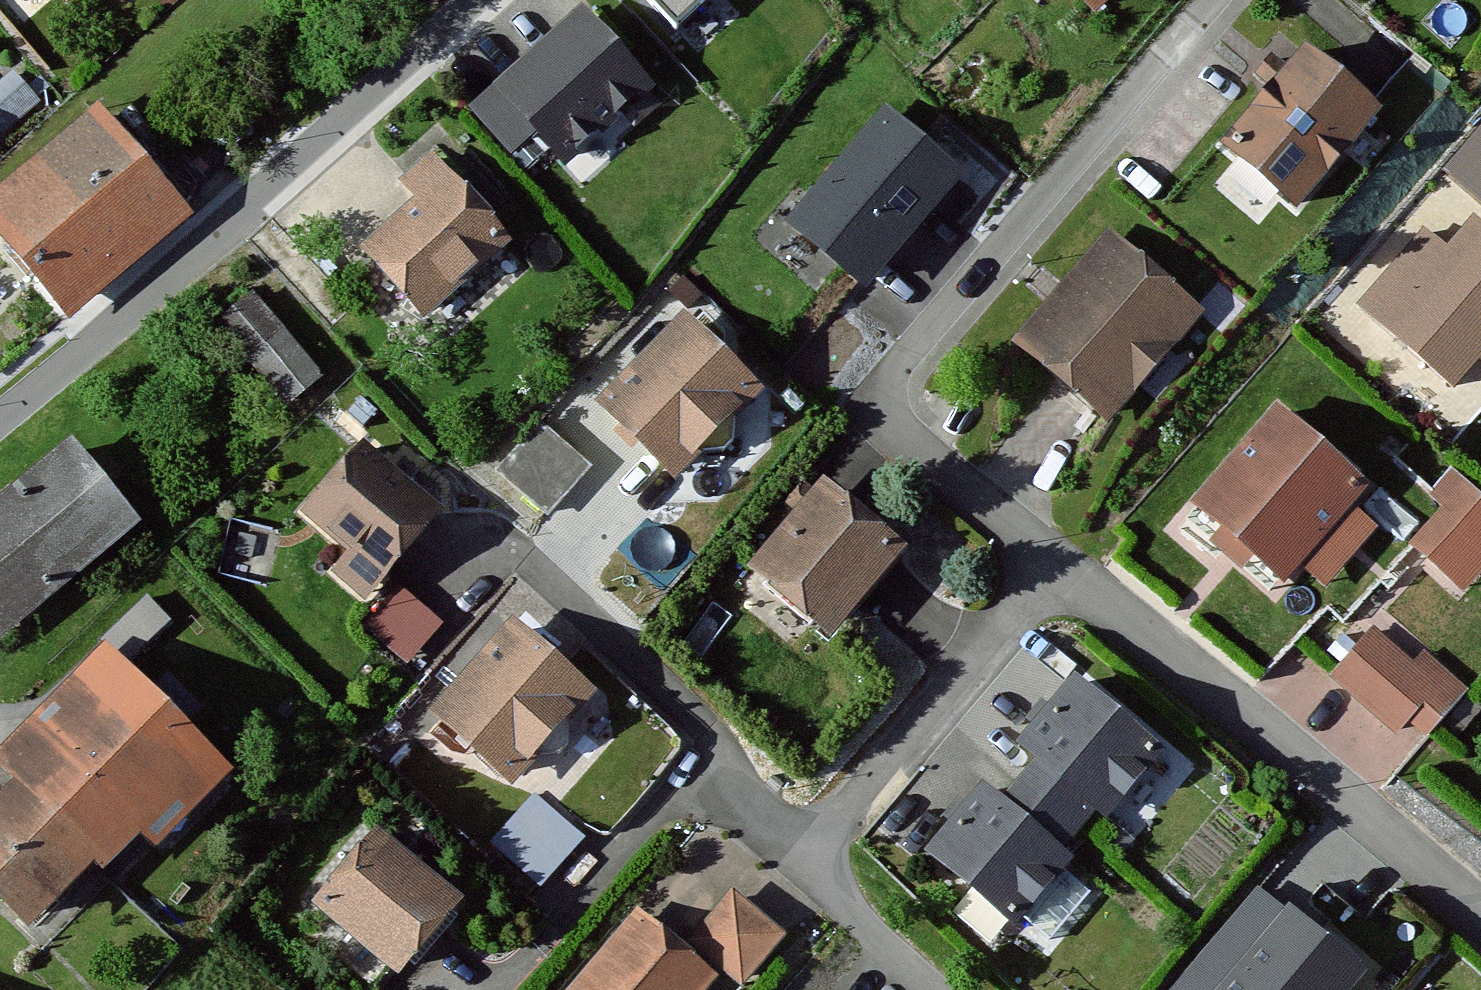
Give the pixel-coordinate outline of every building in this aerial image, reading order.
[(578,0),(566,0),(485,74),(563,160),(651,80),(578,0)] [(677,31),(709,0),(650,0),(677,31)] [(1102,17),(1118,0),(1084,0),(1102,17)] [(1387,107),(1307,40),(1222,140),(1302,207),(1387,107)] [(963,159),(886,93),(785,213),(862,278),(963,159)] [(90,98),(0,177),(0,251),(55,313),(181,202),(90,98)] [(1454,176),(1480,200),(1480,144),(1454,176)] [(514,245),(447,166),(351,247),(417,326),(514,245)] [(1450,241),(1433,226),(1364,304),(1457,386),(1479,361),(1480,363),(1480,206),(1450,241)] [(1203,314),(1102,234),(1013,347),(1114,426),(1203,314)] [(326,372),(251,288),(212,323),(287,407),(326,372)] [(763,390),(683,314),(597,403),(677,479),(763,390)] [(1386,480),(1282,390),(1187,499),(1285,584),(1303,564),(1326,584),(1379,524),(1361,508),(1386,480)] [(591,465),(538,418),(494,466),(547,513),(591,465)] [(76,433),(0,493),(0,603),(18,627),(148,525),(76,433)] [(441,509),(358,435),(290,511),(334,551),(325,561),(363,595),(441,509)] [(1450,470),(1400,534),(1478,594),(1480,591),(1480,493),(1450,470)] [(916,555),(819,477),(745,568),(842,646),(916,555)] [(445,618),(398,585),(368,627),(414,660),(445,618)] [(596,685),(521,616),(441,702),(515,771),(596,685)] [(1441,676),(1370,623),(1333,673),(1404,726),(1441,676)] [(115,633),(0,737),(0,767),(24,794),(90,867),(113,893),(244,776),(115,633)] [(1034,744),(1015,765),(1078,821),(1094,803),(1109,817),(1168,751),(1071,665),(1015,727),(1034,744)] [(1065,836),(1078,821),(1015,765),(1000,782),(982,766),(915,841),(1012,927),(1080,850),(1065,836)] [(589,834),(538,792),(496,844),(547,886),(589,834)] [(90,867),(24,794),(0,815),(0,891),(29,923),(90,867)] [(463,897),(365,819),(299,902),(397,980),(463,897)] [(1212,937),(1277,989),(1348,989),(1371,962),(1264,874),(1212,937)] [(733,882),(688,937),(653,907),(583,989),(698,989),(719,965),(745,987),(792,931),(733,882)] [(1212,937),(1169,989),(1277,989),(1212,937)]
